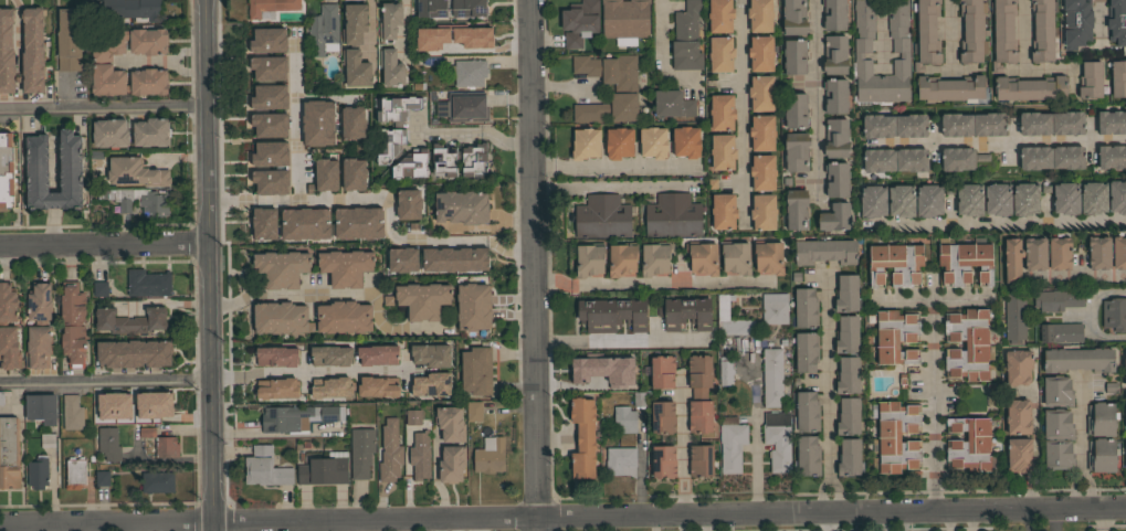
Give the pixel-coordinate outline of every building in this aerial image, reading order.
[(102,18),(102,0),(159,0),(160,22),(147,22),(147,21),(135,21),(135,17),(128,17),(128,22),(118,22),(118,17),(102,18)] [(246,10),(246,0),(297,0),(297,11),(272,11),(272,21),(266,21),(266,19),(259,19),(259,20),(246,21),(246,13),(245,13),(245,10),(246,10)] [(417,18),(416,0),(444,0),(444,18),(417,18)] [(451,18),(451,0),(483,0),(483,17),(451,18)] [(580,2),(580,0),(599,0),(599,32),(590,32),(590,36),(582,36),(582,47),(564,49),(564,31),(571,31),(571,29),(561,30),(560,9),(569,9),(569,2),(580,2)] [(601,3),(601,0),(621,0),(629,0),(650,0),(650,2),(649,2),(649,36),(635,36),(635,42),(617,42),(617,38),(602,38),(601,3)] [(685,11),(685,0),(702,0),(702,14),(697,14),(697,52),(702,52),(702,68),(672,70),(672,41),(674,41),(674,22),(674,11),(685,11)] [(709,12),(709,0),(732,0),(732,8),(734,8),(734,17),(732,17),(732,32),(709,32),(709,19),(708,19),(707,12),(709,12)] [(750,8),(750,0),(772,0),(772,11),(774,11),(774,17),(772,17),(772,32),(750,32),(749,18),(747,18),(747,8),(750,8)] [(783,6),(783,0),(805,0),(806,21),(807,21),(808,30),(806,30),(806,33),(785,34),(783,14),(782,14),(782,6),(783,6)] [(822,6),(822,0),(845,0),(845,29),(824,30),(823,14),(825,14),(825,7),(824,7),(824,6),(822,6)] [(855,32),(854,0),(873,0),(874,31),(874,38),(871,38),(871,52),(864,52),(864,60),(871,60),(872,75),(893,75),(892,59),(899,59),(899,52),(892,52),(892,38),(890,38),(888,31),(887,31),(887,6),(890,6),(890,0),(908,0),(908,9),(907,9),(907,25),(906,25),(906,33),(905,33),(905,36),(908,36),(909,76),(907,76),(908,89),(909,89),(909,97),(908,97),(908,100),(890,100),(891,105),(874,105),(874,100),(856,102),(856,76),(855,76),(854,38),(857,38),(857,31),(855,32)] [(917,43),(916,0),(939,0),(939,15),(936,15),(936,40),(939,40),(939,53),(941,53),(941,62),(939,62),(939,64),(929,64),(929,62),(920,62),(920,64),(924,64),(924,72),(913,72),(913,61),(917,61),(917,53),(913,53),(913,43),(917,43)] [(958,2),(958,0),(981,0),(981,2),(987,2),(987,13),(982,13),(983,30),(988,29),(989,35),(983,35),(983,40),(988,40),(988,53),(982,53),(982,61),(970,62),(970,64),(961,64),(961,62),(959,62),(959,52),(960,52),(960,40),(964,40),(964,15),(960,15),(959,2),(958,2)] [(995,61),(994,0),(1017,0),(1017,2),(1014,2),(1015,14),(1012,14),(1013,39),(1015,39),(1015,52),(1018,52),(1018,61),(1015,61),(1015,63),(1006,63),(1006,61),(999,61),(999,64),(1001,64),(1001,72),(991,72),(991,61),(995,61)] [(1053,0),(1056,0),(1056,12),(1053,12),(1054,61),(1042,61),(1042,63),(1033,63),(1033,61),(1031,61),(1030,51),(1032,51),(1031,2),(1030,2),(1030,0),(1053,0)] [(1064,50),(1063,0),(1091,0),(1091,9),(1092,9),(1092,28),(1091,28),(1091,40),(1084,40),(1084,45),(1076,45),(1076,50),(1064,50)] [(1108,1),(1108,0),(1125,0),(1125,54),(1122,54),(1122,46),(1116,46),(1116,41),(1108,41),(1108,29),(1106,29),(1106,18),(1107,18),(1107,1),(1108,1)] [(378,22),(382,22),(381,2),(397,2),(399,2),(400,3),(402,6),(402,7),(402,24),(396,24),(396,25),(397,28),(398,31),(396,32),(396,40),(382,39),(382,38),(379,38),(378,22)] [(309,33),(306,33),(306,29),(309,29),(308,15),(317,15),(317,13),(319,13),(319,3),(338,3),(338,42),(337,42),(337,51),(324,51),(324,56),(309,56),(309,33)] [(345,6),(365,4),(366,33),(359,33),(360,44),(346,44),(345,6)] [(355,6),(334,6),(335,47),(352,46),(352,34),(356,34),(355,6)] [(21,79),(22,79),(22,75),(21,52),(23,52),(23,49),(24,49),(24,46),(23,46),(22,24),(23,24),(23,22),(22,22),(22,18),(20,18),(20,13),(22,13),(22,9),(23,9),(23,8),(34,8),(34,7),(39,7),(39,8),(42,8),(42,18),(42,26),(42,42),(43,42),(43,51),(42,51),(43,75),(42,75),(42,77),(43,77),(43,92),(42,92),(42,93),(34,93),(22,93),(22,82),(21,79)] [(57,71),(57,31),(59,31),(59,7),(81,7),(82,71),(57,71)] [(1,94),(0,94),(0,9),(12,8),(12,13),(14,13),(14,18),(12,18),(12,22),(11,22),(11,24),(12,24),(12,47),(11,47),(11,49),(12,49),(12,52),(13,52),(14,75),(13,75),(13,76),(21,76),(21,79),(22,82),(14,82),(14,93),(1,93),(1,94)] [(31,10),(10,10),(11,95),(32,95),(31,10)] [(462,51),(462,41),(448,41),(448,25),(463,25),(463,23),(485,23),(485,31),(488,31),(488,39),(485,39),(485,43),(482,43),(482,51),(462,51)] [(92,62),(92,34),(101,34),(101,30),(131,30),(131,29),(145,29),(145,30),(156,30),(156,28),(165,28),(165,29),(166,29),(166,36),(168,36),(168,44),(167,44),(167,51),(166,51),(166,54),(156,54),(156,55),(144,55),(144,54),(140,54),(140,53),(139,53),(138,54),(135,54),(133,53),(129,53),(129,39),(125,39),(125,53),(122,53),(122,54),(113,54),(113,62),(92,62)] [(275,31),(243,30),(242,41),(238,41),(238,54),(275,54),(275,31)] [(846,74),(824,74),(824,71),(822,71),(822,62),(825,62),(824,35),(846,34),(846,74)] [(709,59),(708,59),(708,52),(709,52),(709,36),(732,36),(732,47),(735,47),(735,56),(733,56),(733,72),(709,72),(709,59)] [(772,51),(775,51),(775,57),(772,57),(772,71),(750,72),(750,57),(748,57),(748,46),(750,46),(750,36),(772,36),(772,51)] [(806,39),(806,41),(808,41),(808,50),(806,50),(806,64),(807,64),(807,72),(806,72),(806,73),(785,74),(785,67),(783,67),(783,62),(785,62),(785,55),(783,55),(783,49),(785,49),(783,40),(806,39)] [(391,85),(391,86),(386,86),(386,85),(383,85),(382,67),(379,67),(379,50),(382,50),(382,47),(397,47),(397,63),(400,62),(402,62),(403,63),(404,65),(404,67),(407,67),(406,75),(406,85),(391,85)] [(344,86),(344,64),(340,64),(340,49),(360,49),(360,63),(370,63),(370,86),(344,86)] [(571,55),(589,55),(589,59),(614,57),(614,55),(636,54),(638,120),(572,121),(572,104),(610,103),(610,93),(615,93),(614,83),(601,83),(601,76),(586,76),(586,73),(571,73),(571,55)] [(442,57),(442,64),(441,64),(441,66),(436,66),(436,64),(422,65),(422,57),(442,57)] [(278,82),(278,59),(238,59),(238,72),(242,72),(243,82),(278,82)] [(1118,60),(1125,59),(1125,97),(1112,97),(1111,61),(1118,61),(1118,60)] [(454,86),(454,74),(448,74),(448,65),(454,65),(454,60),(486,60),(486,68),(488,68),(488,73),(486,73),(486,77),(483,77),(483,85),(454,86)] [(1102,97),(1095,97),(1095,98),(1080,98),(1080,97),(1078,97),(1078,86),(1080,86),(1080,75),(1082,75),(1082,61),(1102,61),(1102,97)] [(112,63),(113,70),(122,70),(122,71),(126,71),(126,85),(130,85),(130,72),(134,71),(135,70),(138,70),(140,71),(139,70),(144,70),(144,68),(156,68),(156,70),(166,70),(166,71),(168,72),(168,86),(167,86),(167,93),(166,93),(166,95),(158,95),(157,93),(146,94),(146,95),(134,95),(134,94),(130,94),(130,93),(126,93),(126,94),(113,94),(113,95),(104,95),(104,94),(101,94),(101,96),(96,96),(96,94),(93,95),(93,92),(92,93),(91,85),(93,84),(92,63),(112,63)] [(977,98),(977,103),(965,103),(965,99),(936,100),(936,98),(934,98),(934,103),(925,103),(925,98),(917,98),(917,75),(926,75),(926,76),(938,76),(938,79),(962,79),(962,75),(975,75),(975,74),(983,74),(983,76),(985,76),(985,86),(983,86),(983,98),(977,98)] [(774,91),(775,91),(775,96),(774,96),(774,110),(751,110),(751,97),(748,97),(748,86),(750,86),(750,75),(774,75),(774,91)] [(996,93),(993,93),(993,77),(996,77),(996,75),(1007,75),(1007,77),(1018,77),(1018,79),(1043,79),(1043,76),(1050,76),(1050,75),(1064,75),(1064,76),(1066,76),(1066,93),(1064,93),(1064,99),(996,99),(996,93)] [(846,87),(848,87),(848,95),(846,95),(846,100),(848,100),(848,107),(846,107),(846,113),(825,113),(825,98),(827,97),(827,91),(825,91),(825,88),(823,88),(823,81),(824,81),(824,78),(846,78),(846,87)] [(273,87),(243,88),(243,98),(238,98),(238,111),(280,111),(280,96),(274,96),(273,87)] [(681,89),(681,99),(695,99),(695,115),(654,116),(654,89),(681,89)] [(435,120),(435,110),(448,110),(448,92),(460,92),(460,95),(465,95),(465,92),(485,92),(485,106),(487,105),(487,120),(435,120)] [(786,119),(783,119),(783,111),(786,111),(786,106),(785,106),(785,99),(786,99),(786,93),(806,93),(806,95),(807,95),(807,103),(807,117),(809,117),(809,125),(807,125),(807,127),(786,128),(786,119)] [(733,108),(735,108),(735,118),(733,118),(734,129),(711,129),(711,115),(709,115),(709,108),(711,108),(711,94),(733,94),(733,108)] [(392,159),(386,164),(376,164),(376,162),(375,162),(375,158),(376,158),(375,130),(379,130),(379,128),(382,128),(382,129),(386,129),(386,131),(389,131),(389,129),(392,129),(392,121),(389,121),(389,120),(383,120),(383,121),(375,121),(375,111),(377,111),(377,98),(378,98),(378,97),(390,97),(390,98),(406,98),(406,97),(413,96),(413,98),(420,98),(421,108),(419,110),(417,110),(413,111),(411,111),(409,110),(407,109),(406,108),(403,108),(403,111),(406,111),(406,117),(403,117),(404,121),(402,123),(402,128),(406,128),(406,144),(401,144),(401,149),(400,151),(404,155),(411,153),(411,149),(425,149),(425,163),(423,163),(423,168),(425,168),(425,171),(427,171),(427,174),(425,174),(425,179),(410,179),(410,177),(401,177),(401,178),(398,178),(398,180),(393,180),(393,179),(390,179),(390,168),(397,162),(392,159)] [(292,147),(322,148),(323,103),(292,103),(292,147)] [(1120,111),(1125,111),(1125,132),(1123,132),(1123,134),(1112,134),(1112,132),(1108,132),(1108,134),(1097,134),(1097,110),(1105,110),(1104,106),(1114,106),(1114,110),(1120,110),(1120,111)] [(331,141),(354,142),(355,109),(332,109),(331,141)] [(1054,135),(1054,132),(1052,132),(1051,113),(1063,111),(1082,110),(1082,113),(1083,111),(1083,132),(1083,134),(1054,135)] [(986,114),(986,113),(1004,111),(1004,114),(1006,114),(1006,134),(1004,134),(1004,135),(987,136),(986,134),(986,136),(976,136),(976,135),(974,135),(974,114),(986,114)] [(1039,111),(1039,114),(1051,113),(1051,134),(1049,134),(1049,135),(1020,135),(1020,134),(1019,134),(1019,114),(1020,114),(1020,111),(1039,111)] [(960,113),(960,114),(972,114),(972,135),(970,135),(970,136),(941,137),(941,135),(940,135),(940,115),(941,115),(941,113),(960,113)] [(882,114),(882,116),(894,115),(894,136),(892,136),(892,137),(864,138),(864,136),(863,136),(862,116),(863,116),(863,115),(882,114)] [(907,115),(907,114),(925,114),(925,115),(926,115),(926,135),(926,137),(897,137),(897,136),(895,136),(895,115),(907,115)] [(774,130),(776,130),(776,136),(775,136),(775,150),(751,150),(751,136),(749,136),(749,126),(751,126),(751,115),(774,115),(774,130)] [(275,139),(275,129),(281,129),(281,116),(239,116),(239,129),(244,129),(244,140),(275,139)] [(128,134),(129,134),(129,141),(128,141),(128,146),(118,146),(118,147),(109,147),(109,146),(107,146),(107,147),(98,147),(98,146),(93,146),(93,139),(92,139),(92,131),(93,131),(93,121),(96,121),(96,120),(106,120),(106,119),(116,119),(116,117),(124,117),(124,119),(126,118),(126,121),(128,121),(128,134)] [(168,128),(170,128),(170,137),(169,137),(169,145),(166,145),(166,147),(157,147),(157,145),(149,145),(149,146),(140,147),(140,146),(133,146),(133,123),(137,123),(137,120),(145,120),(145,121),(147,121),(147,118),(147,117),(156,117),(156,118),(168,118),(168,128)] [(848,157),(825,157),(825,155),(823,155),(823,142),(827,142),(827,118),(848,118),(848,157)] [(666,157),(663,157),(663,159),(653,159),(653,156),(640,156),(640,128),(648,128),(648,127),(657,126),(657,128),(666,127),(666,157)] [(633,141),(632,141),(633,156),(620,156),(620,160),(610,160),(610,158),(607,158),(606,128),(615,128),(615,127),(625,127),(625,128),(633,128),(633,141)] [(699,127),(699,156),(696,156),(696,158),(686,158),(686,156),(674,156),(673,141),(672,141),(672,128),(699,127)] [(81,141),(82,141),(82,158),(81,158),(81,170),(82,170),(82,187),(82,198),(83,206),(82,206),(74,208),(74,209),(62,209),(61,208),(53,208),(48,208),(48,209),(40,209),(40,208),(28,208),(28,206),(27,206),(25,136),(39,136),(39,134),(48,134),(48,144),(49,144),(49,158),(48,158),(49,192),(53,192),(61,192),(61,185),(60,185),(60,171),(60,158),(59,144),(60,144),(60,129),(63,129),(63,128),(71,128),(71,129),(73,128),(73,135),(81,135),(81,141)] [(600,157),(586,157),(586,158),(581,158),(581,160),(571,160),(571,150),(572,150),(572,139),(573,139),(573,129),(582,129),(582,128),(591,128),(591,129),(600,129),(600,157)] [(7,211),(0,211),(0,132),(11,132),(12,147),(13,147),(14,208),(7,208),(7,211)] [(807,132),(807,136),(809,136),(809,145),(808,145),(808,171),(786,171),(786,160),(785,160),(785,153),(786,153),(786,132),(807,132)] [(734,149),(736,148),(736,158),(734,158),(734,169),(712,169),(712,155),(711,155),(709,148),(711,148),(711,134),(734,134),(734,149)] [(456,161),(454,161),(454,167),(456,167),(456,177),(445,177),(445,174),(434,174),(434,172),(432,172),(432,142),(438,142),(438,144),(442,144),(442,147),(446,147),(446,146),(451,146),(451,147),(455,147),(456,161)] [(465,148),(465,146),(470,146),(470,148),(474,148),(474,144),(480,144),(480,142),(484,142),(485,172),(483,172),(483,174),(472,174),(472,177),(460,177),(460,168),(462,168),(462,162),(461,162),(460,148),(465,148)] [(274,144),(244,144),(244,155),(240,155),(240,168),(281,167),(281,153),(275,153),(274,144)] [(1124,146),(1125,146),(1125,167),(1122,167),(1122,168),(1114,168),(1114,167),(1107,167),(1107,168),(1098,168),(1097,146),(1108,146),(1108,147),(1112,147),(1112,146),(1124,145),(1124,146)] [(1051,168),(1039,168),(1039,169),(1021,169),(1021,168),(1020,168),(1020,148),(1020,146),(1039,146),(1039,148),(1040,148),(1040,146),(1049,146),(1049,147),(1051,147),(1051,168)] [(1083,146),(1083,147),(1084,147),(1084,167),(1083,167),(1083,169),(1065,169),(1065,168),(1052,168),(1052,148),(1054,148),(1054,146),(1083,146)] [(892,148),(892,150),(895,150),(895,170),(882,170),(882,172),(864,172),(864,171),(863,171),(863,151),(864,151),(864,149),(892,148)] [(926,148),(926,149),(927,149),(927,169),(926,169),(926,171),(918,171),(918,170),(917,170),(917,171),(908,171),(908,170),(895,170),(895,150),(898,150),(898,148),(926,148)] [(970,148),(970,149),(975,149),(975,153),(989,153),(989,160),(975,161),(975,167),(974,167),(974,169),(961,169),(961,171),(943,171),(943,170),(941,170),(941,149),(941,148),(970,148)] [(423,177),(443,177),(444,156),(435,155),(435,150),(424,150),(423,177)] [(775,170),(776,170),(776,176),(775,176),(775,190),(753,190),(753,176),(750,176),(750,166),(751,166),(751,155),(775,155),(775,170)] [(145,163),(145,167),(148,167),(148,169),(169,169),(169,177),(170,177),(170,183),(169,183),(169,185),(146,185),(146,182),(109,183),(109,180),(107,180),(107,170),(109,170),(109,157),(139,157),(143,159),(143,162),(141,163),(145,163)] [(306,185),(300,186),(300,194),(328,193),(326,161),(305,162),(306,185)] [(355,192),(355,161),(332,161),(333,192),(355,192)] [(848,171),(849,171),(849,178),(848,178),(848,183),(849,183),(849,190),(849,197),(827,197),(827,194),(825,194),(825,188),(827,188),(827,181),(831,181),(831,174),(827,174),(827,171),(824,171),(824,164),(827,164),(827,162),(848,162),(848,171)] [(245,196),(279,196),(279,172),(240,172),(240,185),(245,185),(245,196)] [(706,189),(706,179),(716,179),(716,189),(706,189)] [(1123,180),(1125,180),(1125,215),(1119,215),(1119,213),(1117,213),(1117,211),(1108,211),(1108,199),(1111,199),(1111,195),(1108,195),(1108,181),(1109,181),(1109,180),(1118,180),(1118,181),(1123,181),(1123,180)] [(1106,181),(1107,212),(1099,212),(1099,213),(1082,214),(1081,182),(1106,181)] [(1080,214),(1061,214),(1061,212),(1053,213),(1053,200),(1054,200),(1054,197),(1053,197),(1052,182),(1078,182),(1080,214)] [(982,183),(983,215),(965,215),(965,213),(957,213),(957,201),(958,201),(958,198),(957,198),(956,184),(982,183)] [(1011,215),(992,215),(992,213),(985,213),(985,201),(986,201),(986,197),(985,198),(985,185),(990,185),(990,183),(1010,183),(1011,215)] [(1038,183),(1039,213),(1031,213),(1031,214),(1013,215),(1012,183),(1038,183)] [(886,184),(886,215),(878,215),(878,216),(860,217),(860,185),(886,184)] [(888,184),(914,184),(915,216),(896,217),(896,214),(888,215),(888,184)] [(935,214),(935,216),(919,216),(919,214),(916,214),(916,195),(916,185),(941,184),(943,214),(935,214)] [(134,189),(135,201),(130,201),(130,213),(119,213),(119,195),(114,195),(114,190),(118,190),(118,189),(134,189)] [(787,212),(786,212),(786,205),(787,205),(786,189),(807,189),(807,204),(804,204),(804,212),(802,212),(802,219),(807,219),(807,230),(787,230),(787,212)] [(146,193),(146,191),(157,191),(157,194),(165,194),(165,203),(168,203),(168,216),(143,215),(143,206),(139,205),(139,193),(146,193)] [(445,192),(445,191),(454,191),(454,192),(462,192),(462,191),(473,191),(474,193),(486,193),(486,202),(487,202),(487,217),(485,217),(485,222),(477,222),(477,224),(462,224),(462,220),(457,220),(457,221),(449,221),(449,217),(443,217),(443,221),(435,222),(435,215),(434,215),(434,201),(435,201),(435,193),(445,192)] [(410,192),(386,192),(387,221),(411,221),(410,192)] [(645,236),(645,203),(656,203),(656,193),(690,192),(690,203),(699,202),(701,235),(645,236)] [(619,193),(619,204),(630,203),(631,237),(575,238),(575,204),(586,204),(586,193),(619,193)] [(712,214),(711,214),(711,208),(712,208),(712,194),(734,193),(735,208),(737,208),(737,217),(735,217),(735,227),(713,229),(712,214)] [(753,219),(750,219),(750,210),(753,210),(753,194),(775,194),(775,209),(776,209),(777,214),(775,214),(776,230),(753,230),(753,219)] [(114,214),(125,215),(125,200),(114,200),(114,214)] [(849,203),(850,203),(850,209),(849,209),(849,219),(850,219),(850,226),(849,226),(849,230),(818,230),(818,213),(831,212),(831,201),(849,201),(849,203)] [(372,240),(371,209),(323,210),(324,241),(372,240)] [(373,238),(380,238),(379,209),(372,209),(373,238)] [(319,241),(319,210),(241,211),(241,242),(319,241)] [(997,240),(1013,240),(1012,255),(1015,255),(1015,235),(998,235),(997,240)] [(749,259),(750,259),(750,275),(741,275),(741,274),(737,274),(737,272),(730,272),(730,270),(723,270),(723,257),(720,257),(720,241),(730,241),(730,236),(737,236),(737,241),(738,241),(738,242),(749,242),(749,259)] [(1111,267),(1107,267),(1107,269),(1099,269),(1099,268),(1096,268),(1096,269),(1090,269),(1090,264),(1088,264),(1087,257),(1088,257),(1088,246),(1087,246),(1087,237),(1090,237),(1090,236),(1096,236),(1096,237),(1103,237),(1103,236),(1109,236),(1109,237),(1111,237),(1111,267)] [(1120,237),(1125,237),(1125,267),(1124,267),(1124,268),(1116,268),(1116,267),(1113,267),(1113,237),(1113,236),(1120,236),(1120,237)] [(948,237),(948,241),(953,241),(953,244),(991,244),(991,286),(985,286),(985,285),(978,285),(977,270),(979,270),(979,265),(968,265),(968,270),(970,270),(970,282),(964,283),(964,286),(949,286),(949,283),(941,283),(941,265),(938,265),(938,237),(948,237)] [(1004,238),(1009,238),(1009,237),(1020,237),(1020,246),(1024,246),(1024,238),(1025,238),(1025,237),(1032,237),(1032,238),(1039,238),(1039,237),(1046,237),(1046,268),(1044,268),(1044,269),(1035,269),(1035,268),(1032,268),(1032,269),(1025,270),(1025,265),(1024,265),(1024,258),(1025,258),(1025,256),(1020,256),(1020,276),(1022,276),(1022,280),(1020,280),(1020,283),(1004,283),(1004,238)] [(1049,237),(1071,237),(1071,246),(1070,246),(1070,257),(1071,257),(1071,264),(1070,264),(1071,269),(1063,269),(1063,268),(1060,268),(1060,269),(1052,269),(1052,268),(1049,268),(1049,237)] [(782,259),(783,259),(783,275),(775,275),(775,274),(769,274),(769,272),(762,272),(762,269),(756,269),(756,257),(754,257),(754,241),(770,240),(770,242),(781,242),(782,259)] [(855,240),(855,242),(856,242),(857,249),(855,251),(855,264),(839,264),(838,259),(812,261),(812,265),(796,265),(796,263),(794,241),(855,240)] [(653,244),(653,242),(670,241),(670,243),(677,243),(677,251),(670,251),(670,258),(669,258),(669,270),(662,270),(662,273),(654,273),(654,275),(651,275),(651,276),(641,277),(641,262),(642,262),(641,244),(653,244)] [(717,276),(708,276),(708,275),(703,275),(703,273),(697,273),(697,270),(690,270),(690,254),(688,254),(688,252),(685,252),(685,243),(688,243),(688,241),(707,241),(707,243),(716,243),(717,276)] [(996,285),(1012,285),(1011,241),(995,241),(996,285)] [(621,244),(621,243),(636,242),(636,246),(636,259),(635,259),(635,272),(629,272),(629,274),(622,274),(622,276),(618,276),(618,277),(608,277),(608,262),(609,262),(609,244),(621,244)] [(604,262),(603,262),(603,273),(596,273),(597,275),(590,275),(590,277),(585,277),(585,278),(576,278),(576,264),(577,264),(577,243),(604,243),(604,262)] [(872,245),(872,243),(923,243),(923,266),(918,266),(919,286),(912,286),(912,287),(898,288),(898,287),(891,287),(891,272),(892,272),(892,267),(882,267),(882,272),(884,272),(884,286),(876,286),(876,288),(870,288),(869,245),(872,245)] [(378,250),(378,275),(408,274),(407,250),(378,250)] [(477,274),(478,251),(415,250),(414,273),(477,274)] [(329,252),(329,251),(340,251),(340,253),(350,252),(350,251),(361,251),(361,252),(373,252),(373,265),(372,265),(372,270),(361,270),(361,288),(348,288),(348,286),(344,286),(344,288),(330,288),(330,272),(319,272),(319,266),(317,266),(317,253),(329,252)] [(263,254),(263,253),(273,253),(273,254),(286,254),(286,253),(297,253),(297,254),(308,254),(309,267),(307,267),(308,273),(296,273),(297,290),(284,290),(284,288),(278,288),(278,290),(265,290),(265,289),(263,289),(263,274),(255,274),(255,268),(252,268),(251,255),(263,254)] [(165,273),(165,270),(170,270),(170,290),(170,295),(165,295),(166,297),(162,297),(162,296),(127,296),(127,269),(144,268),(145,274),(165,273)] [(790,273),(799,273),(799,282),(790,282),(790,273)] [(857,310),(834,310),(834,298),(836,298),(836,289),(838,289),(838,274),(857,274),(857,310)] [(61,295),(62,295),(62,280),(77,280),(78,293),(83,293),(83,294),(84,294),(84,297),(85,297),(85,316),(84,316),(84,321),(80,321),(80,326),(84,326),(84,337),(84,338),(85,338),(85,357),(83,357),(84,368),(67,368),(67,363),(66,363),(66,354),(62,354),(62,348),(61,348),(61,334),(62,334),(62,332),(63,332),(63,325),(61,325),(61,295)] [(107,296),(93,296),(93,282),(107,280),(107,296)] [(2,368),(0,368),(0,282),(6,282),(6,284),(10,284),(10,291),(15,290),(15,297),(17,297),(17,307),(15,307),(15,321),(4,321),(6,326),(15,326),(15,341),(18,341),(18,352),(20,352),(20,368),(11,368),(11,369),(2,369),(2,368)] [(25,351),(27,351),(27,341),(28,341),(28,326),(35,326),(35,320),(28,320),(28,293),(28,290),(32,290),(32,282),(50,282),(51,300),(52,300),(52,311),(51,311),(51,319),(46,319),(46,326),(51,326),(51,337),(52,337),(52,347),(51,347),(51,353),(49,353),(49,368),(43,368),(43,369),(33,369),(33,368),(25,368),(25,351)] [(407,285),(407,284),(418,284),(418,285),(429,285),(429,283),(440,283),(440,285),(451,285),(452,298),(450,298),(450,304),(439,304),(440,320),(427,321),(427,319),(421,319),(421,320),(408,321),(408,305),(394,305),(394,285),(407,285)] [(466,284),(466,283),(475,283),(475,284),(487,284),(487,285),(491,285),(491,310),(490,310),(490,318),(491,318),(491,327),(488,327),(488,329),(475,329),(475,330),(466,330),(466,329),(457,329),(457,320),(456,320),(456,314),(457,314),(457,300),(456,300),(456,294),(457,294),(457,284),(466,284)] [(818,327),(794,327),(794,326),(791,326),(791,316),(794,316),(794,288),(813,288),(813,297),(817,297),(818,327)] [(1052,291),(1052,290),(1062,290),(1083,290),(1083,306),(1063,307),(1063,310),(1040,311),(1040,307),(1034,307),(1033,291),(1052,291)] [(1024,291),(1025,339),(1021,339),(1021,343),(1009,343),(1009,339),(1006,339),(1004,293),(1024,291)] [(787,293),(788,323),(762,323),(761,294),(787,293)] [(728,319),(755,319),(755,334),(717,334),(717,294),(732,294),(732,301),(728,301),(728,319)] [(381,306),(381,296),(391,296),(391,306),(381,306)] [(587,332),(586,323),(580,323),(579,319),(577,319),(577,300),(645,298),(646,331),(631,332),(631,323),(625,323),(625,319),(620,319),(620,323),(615,323),(615,332),(587,332)] [(664,331),(664,316),(657,316),(657,306),(664,306),(664,298),(711,298),(711,330),(695,331),(695,322),(690,322),(690,318),(684,318),(684,322),(680,322),(680,331),(664,331)] [(1111,298),(1125,298),(1125,331),(1114,331),(1114,327),(1102,327),(1102,300),(1111,299),(1111,298)] [(307,319),(305,319),(305,320),(307,320),(307,331),(299,331),(299,333),(290,333),(290,331),(281,332),(281,333),(271,333),(271,332),(266,332),(266,333),(256,333),(256,332),(255,332),(254,327),(253,305),(255,305),(255,302),(276,302),(276,304),(280,304),(280,301),(291,301),(291,304),(294,304),(294,305),(305,305),(305,306),(307,306),(307,319)] [(370,319),(368,319),(368,321),(370,321),(370,331),(361,332),(361,333),(352,333),(352,332),(333,332),(333,333),(324,333),(324,332),(315,332),(315,322),(317,322),(317,320),(315,320),(315,307),(317,307),(317,306),(328,306),(328,304),(332,304),(332,301),(341,301),(341,304),(343,304),(343,301),(354,301),(354,304),(356,304),(356,305),(368,305),(368,306),(370,306),(370,319)] [(134,332),(134,331),(128,331),(128,333),(108,333),(108,330),(96,330),(96,328),(95,327),(95,322),(96,321),(96,316),(95,316),(95,310),(96,309),(96,308),(116,307),(116,312),(114,312),(114,317),(128,316),(128,318),(134,318),(134,317),(147,316),(147,312),(145,312),(145,307),(165,307),(165,309),(166,309),(166,314),(165,316),(165,320),(167,322),(167,327),(166,328),(166,329),(150,329),(150,332),(134,332)] [(948,320),(948,314),(959,314),(966,314),(966,308),(988,308),(988,323),(987,323),(987,329),(988,329),(988,360),(987,360),(987,380),(977,380),(977,381),(967,381),(966,375),(959,375),(959,376),(948,376),(948,370),(945,370),(945,355),(948,355),(948,349),(959,349),(959,350),(965,350),(965,339),(959,339),(959,340),(948,340),(948,334),(944,334),(944,320),(948,320)] [(887,310),(897,310),(897,315),(903,315),(903,314),(915,314),(915,321),(918,321),(919,334),(916,334),(916,341),(904,341),(904,340),(898,340),(898,351),(904,351),(904,349),(916,349),(916,357),(919,357),(919,363),(877,363),(876,311),(887,310)] [(859,351),(851,351),(851,352),(834,352),(834,339),(838,339),(838,330),(839,330),(838,316),(857,315),(859,351)] [(1051,341),(1041,341),(1040,323),(1082,322),(1083,341),(1051,342),(1051,341)] [(815,332),(815,333),(818,333),(818,362),(815,362),(815,372),(796,372),(796,369),(794,369),(794,360),(796,360),(796,332),(815,332)] [(955,334),(938,334),(938,345),(955,345),(955,334)] [(114,341),(114,342),(115,342),(115,341),(126,341),(126,342),(127,342),(127,340),(138,340),(144,340),(144,342),(145,342),(145,341),(156,340),(156,342),(158,342),(158,340),(169,340),(169,343),(171,343),(171,352),(169,352),(170,364),(162,365),(162,367),(146,367),(146,365),(144,365),(144,362),(141,362),(141,365),(136,365),(136,367),(105,368),(105,365),(97,365),(97,360),(96,360),(96,341),(114,341)] [(398,362),(398,341),(422,341),(423,362),(398,362)] [(356,342),(357,363),(312,364),(312,343),(356,342)] [(296,343),(297,361),(253,362),(253,344),(296,343)] [(395,366),(395,347),(348,348),(349,367),(395,366)] [(491,394),(484,394),(484,396),(464,396),(464,391),(461,391),(461,351),(470,351),(470,347),(491,347),(491,394)] [(781,348),(782,406),(764,407),(762,348),(781,348)] [(1113,370),(1105,370),(1105,368),(1101,368),(1101,369),(1093,369),(1093,368),(1088,368),(1088,369),(1082,369),(1082,368),(1075,369),(1069,370),(1069,368),(1065,369),(1065,370),(1055,370),(1055,372),(1043,372),(1043,350),(1050,349),(1055,349),(1056,349),(1063,349),(1093,349),(1093,348),(1099,348),(1099,349),(1101,349),(1101,348),(1107,348),(1107,349),(1113,349),(1113,370)] [(1013,350),(1021,349),(1021,350),(1032,350),(1032,360),(1033,368),(1030,368),(1030,383),(1028,383),(1027,385),(1022,385),(1021,384),(1017,384),(1017,385),(1007,385),(1007,370),(1004,370),(1004,362),(1006,362),(1006,360),(1004,360),(1004,352),(1006,352),(1006,351),(1013,350)] [(1125,389),(1125,351),(1115,351),(1115,388),(1125,389)] [(655,357),(655,355),(671,354),(671,355),(674,355),(674,373),(673,373),(673,387),(651,387),(651,357),(655,357)] [(712,386),(707,386),(707,400),(712,400),(713,411),(713,415),(712,415),(713,432),(707,432),(707,433),(702,433),(702,432),(696,432),(696,433),(693,433),(693,432),(688,432),(688,415),(690,415),(690,401),(692,401),(692,387),(688,387),(688,372),(687,372),(687,355),(691,355),(695,354),(696,357),(703,357),(703,354),(708,354),(707,355),(712,355),(712,386)] [(723,357),(730,357),(730,369),(732,369),(732,372),(730,372),(732,383),(725,384),(725,385),(719,385),(719,358),(723,358),(723,357)] [(859,392),(852,392),(852,393),(835,393),(835,381),(839,381),(839,372),(840,372),(840,357),(859,357),(859,392)] [(570,379),(570,358),(593,358),(593,372),(597,371),(597,378),(594,378),(594,379),(570,379)] [(632,369),(632,389),(618,389),(617,369),(632,369)] [(1054,375),(1054,374),(1062,374),(1062,376),(1069,376),(1069,379),(1070,379),(1070,390),(1073,390),(1073,406),(1066,406),(1066,405),(1052,405),(1052,406),(1048,406),(1048,405),(1044,405),(1043,375),(1054,375)] [(441,377),(402,376),(401,397),(441,398),(441,377)] [(359,379),(359,400),(334,401),(334,403),(314,403),(314,401),(313,401),(313,380),(359,379)] [(297,382),(297,401),(254,401),(254,382),(297,382)] [(1103,383),(1115,383),(1115,393),(1103,393),(1103,383)] [(392,384),(392,399),(364,399),(364,384),(392,384)] [(93,389),(106,389),(107,414),(94,414),(93,389)] [(815,391),(815,401),(819,401),(819,431),(797,431),(796,391),(815,391)] [(645,392),(645,405),(633,405),(633,392),(645,392)] [(176,405),(178,405),(178,412),(179,412),(179,418),(178,418),(178,421),(144,422),(144,421),(133,422),(133,415),(134,415),(134,411),(146,410),(146,395),(154,395),(154,393),(164,393),(164,395),(175,394),(176,405)] [(1125,430),(1125,393),(1116,393),(1115,430),(1125,430)] [(56,425),(43,425),(43,418),(25,418),(25,394),(55,394),(56,425)] [(62,394),(78,394),(78,406),(83,406),(83,428),(63,429),(62,394)] [(593,404),(594,404),(594,420),(593,420),(594,440),(594,449),(594,455),(596,455),(596,461),(594,461),(594,479),(571,479),(571,453),(577,453),(577,422),(571,422),(571,418),(570,418),(570,410),(570,397),(576,397),(576,396),(579,396),(579,397),(583,397),(583,399),(593,399),(593,404)] [(860,433),(852,433),(852,435),(836,435),(836,422),(839,422),(839,413),(840,413),(840,397),(859,397),(860,433)] [(1019,400),(1019,401),(1022,401),(1022,400),(1029,399),(1029,402),(1030,402),(1031,433),(1007,433),(1007,423),(1006,422),(1006,416),(1007,415),(1007,400),(1019,400)] [(674,401),(674,415),(675,415),(675,432),(672,432),(672,434),(667,434),(667,432),(660,432),(660,434),(655,434),(655,432),(652,432),(651,401),(674,401)] [(920,425),(917,425),(917,433),(906,433),(906,431),(901,432),(901,442),(906,442),(906,440),(917,440),(917,447),(922,447),(922,460),(917,460),(917,468),(906,468),(906,467),(901,468),(901,472),(872,474),(872,457),(878,457),(878,418),(872,418),(872,403),(877,403),(877,401),(898,401),(898,405),(905,405),(916,404),(917,412),(920,412),(920,425)] [(480,402),(481,422),(465,422),(465,402),(480,402)] [(1087,415),(1087,404),(1093,404),(1093,403),(1095,403),(1095,402),(1104,402),(1114,402),(1114,412),(1118,412),(1118,418),(1116,418),(1116,427),(1114,427),(1115,436),(1104,436),(1104,435),(1092,435),(1092,434),(1086,434),(1086,415),(1087,415)] [(338,405),(338,406),(344,406),(344,413),(343,413),(343,421),(308,422),(308,433),(293,433),(293,432),(262,432),(261,413),(264,413),(264,406),(338,405)] [(629,405),(629,411),(635,410),(636,433),(621,433),(621,427),(613,428),(613,406),(629,405)] [(460,407),(460,418),(461,418),(461,424),(463,424),(464,443),(459,443),(441,443),(441,438),(440,438),(440,428),(436,429),(436,424),(433,424),(433,413),(434,413),(434,407),(460,407)] [(1070,437),(1063,438),(1052,438),(1052,439),(1048,439),(1048,438),(1044,438),(1044,432),(1041,432),(1041,425),(1044,425),(1044,410),(1054,410),(1054,407),(1063,407),(1063,410),(1069,410),(1070,412),(1071,412),(1071,423),(1073,423),(1073,439),(1070,439),(1070,437)] [(403,411),(419,411),(419,425),(403,426),(403,411)] [(789,412),(790,472),(770,472),(770,449),(774,449),(774,444),(764,444),(762,423),(764,423),(764,413),(789,412)] [(19,488),(0,488),(0,417),(14,416),(14,418),(18,418),(19,488)] [(741,472),(722,472),(720,443),(719,425),(723,425),(722,416),(737,416),(738,424),(747,424),(748,444),(740,444),(741,472)] [(378,481),(378,463),(381,463),(381,450),(382,450),(382,447),(381,447),(381,425),(385,425),(385,417),(397,417),(397,446),(402,445),(402,463),(399,463),(399,476),(394,476),(394,481),(378,481)] [(988,420),(990,420),(990,452),(988,452),(988,456),(990,456),(990,471),(968,471),(968,467),(950,467),(950,461),(946,461),(946,447),(950,447),(949,439),(960,439),(960,442),(967,442),(967,431),(960,431),(960,432),(950,432),(950,425),(946,425),(946,418),(988,417),(988,420)] [(936,423),(937,435),(955,434),(955,422),(936,423)] [(117,445),(120,445),(120,460),(105,460),(105,456),(103,456),(103,452),(98,452),(97,427),(117,426),(117,445)] [(375,427),(375,452),(370,452),(370,465),(368,465),(368,478),(351,479),(350,428),(375,427)] [(412,465),(409,465),(409,447),(412,447),(412,433),(423,432),(423,431),(428,429),(428,446),(430,446),(430,477),(421,477),(421,481),(412,481),(412,465)] [(817,435),(817,445),(820,445),(820,475),(797,475),(797,436),(817,435)] [(179,457),(171,457),(171,456),(156,457),(155,437),(176,436),(176,443),(178,443),(179,457)] [(473,448),(477,448),(477,443),(483,443),(483,436),(501,436),(502,471),(494,471),(494,472),(482,472),(482,471),(473,471),(473,448)] [(1116,436),(1117,472),(1125,471),(1125,436),(1116,436)] [(1088,452),(1088,440),(1093,440),(1093,438),(1096,438),(1096,437),(1105,437),(1105,438),(1115,438),(1115,447),(1118,447),(1118,455),(1116,455),(1116,463),(1115,463),(1115,472),(1113,472),(1113,471),(1104,471),(1104,470),(1092,470),(1092,469),(1087,469),(1087,452),(1088,452)] [(860,474),(852,474),(852,475),(838,476),(838,463),(840,463),(840,454),(841,454),(840,438),(860,438),(860,474)] [(1030,438),(1030,442),(1031,442),(1032,471),(1014,471),(1007,471),(1007,464),(1008,464),(1007,438),(1030,438)] [(1070,443),(1071,443),(1071,454),(1074,454),(1074,465),(1065,465),(1065,468),(1044,468),(1044,439),(1054,439),(1054,438),(1063,438),(1063,439),(1070,439),(1070,443)] [(259,482),(254,482),(254,484),(245,484),(245,474),(245,466),(244,456),(252,456),(252,444),(272,444),(272,467),(292,467),(292,484),(259,485),(259,482)] [(439,465),(440,465),(440,459),(442,459),(442,449),(442,446),(465,445),(465,465),(463,465),(463,469),(462,469),(462,480),(456,480),(456,482),(446,484),(446,482),(440,482),(440,481),(439,481),(439,465)] [(652,446),(674,445),(675,459),(676,459),(676,476),(673,476),(673,478),(667,478),(667,476),(661,476),(661,478),(656,478),(656,476),(653,477),(652,446)] [(708,476),(708,477),(702,477),(702,476),(697,476),(697,477),(694,477),(694,476),(690,476),(690,459),(691,459),(690,445),(713,445),(713,476),(708,476)] [(635,447),(635,465),(634,465),(634,477),(633,478),(629,475),(607,475),(607,470),(606,470),(606,459),(607,459),(607,447),(635,447)] [(297,465),(309,465),(309,458),(327,457),(327,452),(347,450),(347,482),(297,484),(297,465)] [(48,485),(43,485),(43,489),(32,490),(32,486),(28,486),(27,461),(35,461),(35,457),(36,457),(36,455),(45,455),(45,457),(46,457),(48,485)] [(85,484),(81,484),(81,487),(80,487),(80,489),(65,489),(65,484),(66,484),(65,459),(69,459),(69,457),(74,456),(74,459),(78,458),(78,456),(83,456),(83,459),(84,459),(85,484)] [(108,470),(109,477),(112,477),(112,482),(109,482),(109,485),(95,486),(95,470),(108,470)] [(173,471),(173,491),(150,492),(150,493),(141,493),(141,471),(173,471)]
